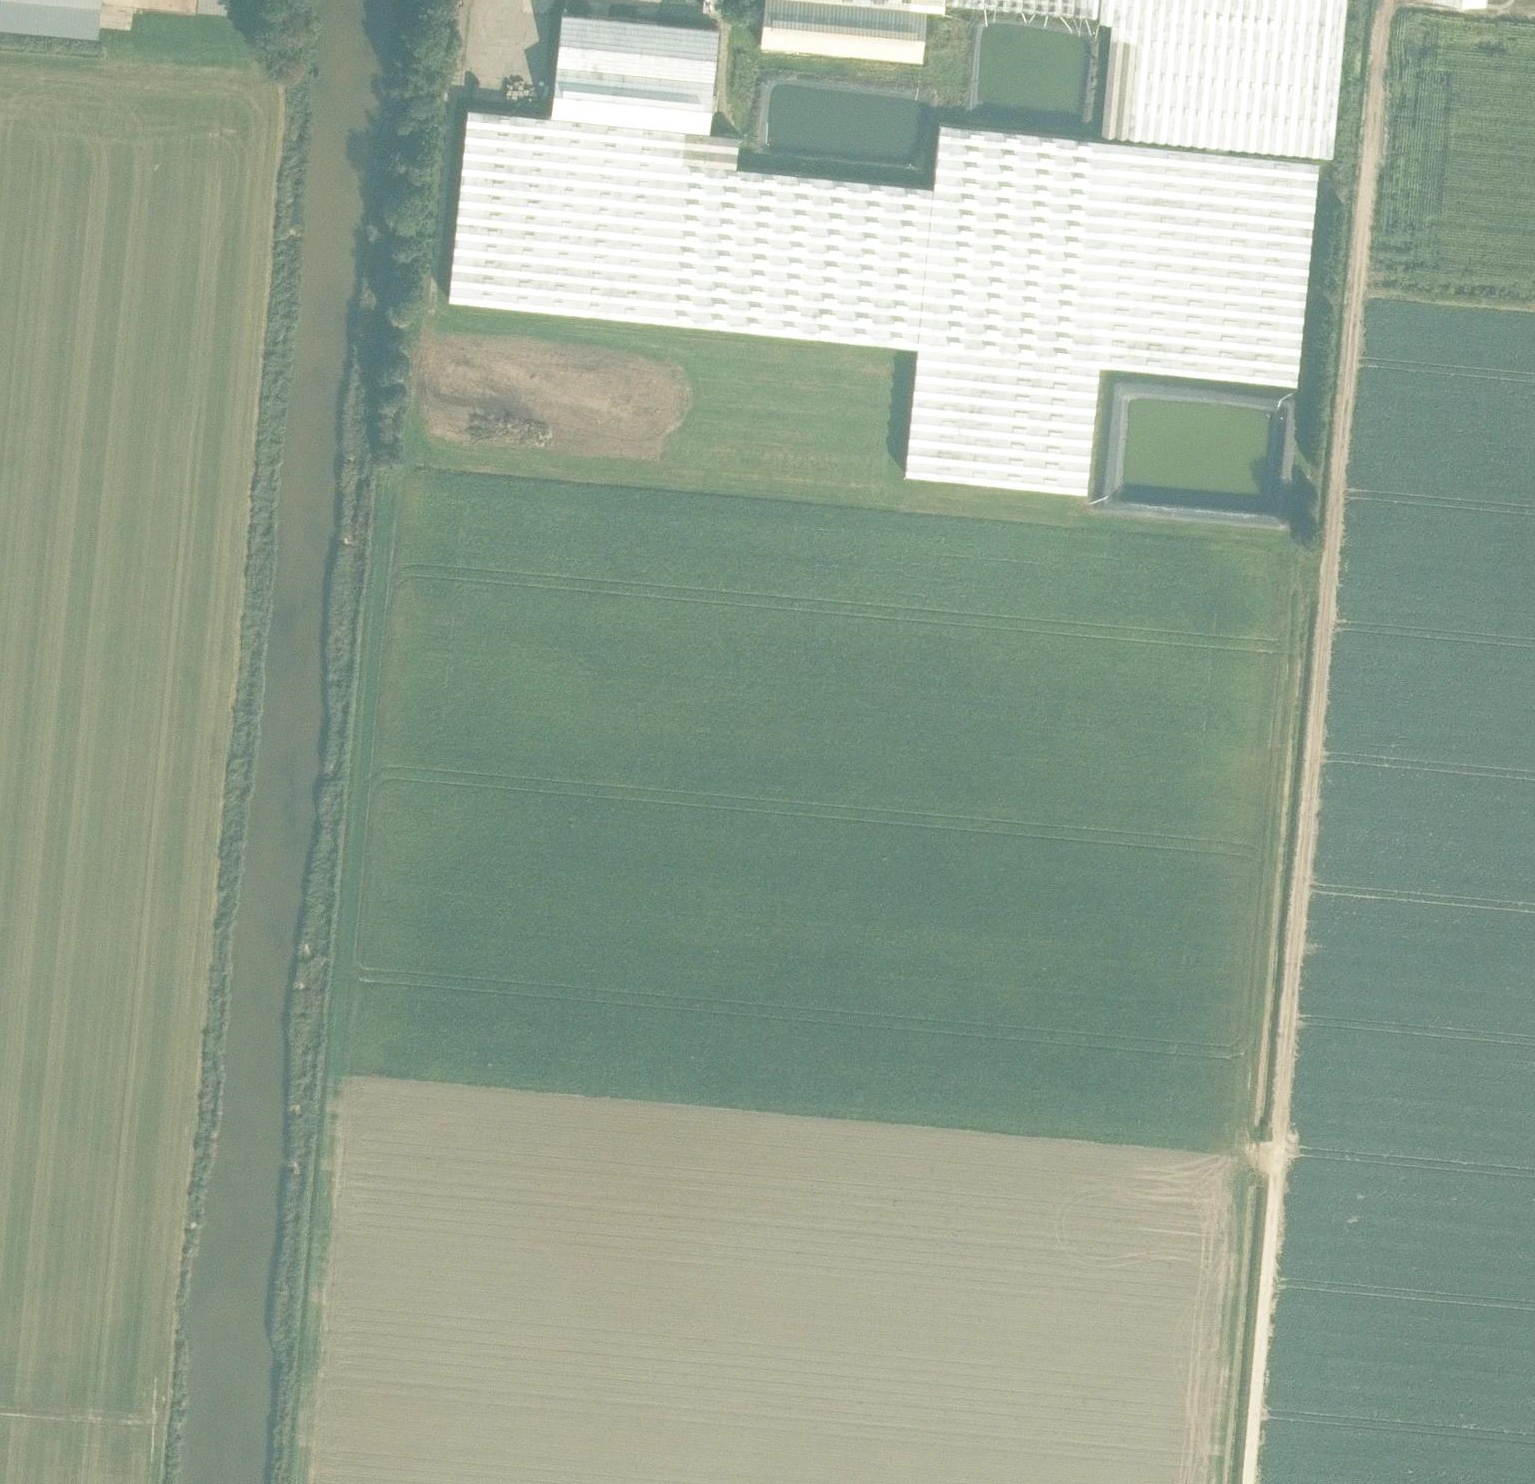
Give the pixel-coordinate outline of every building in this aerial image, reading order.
[(102,0),(1,0),(0,8),(0,27),(99,36),(102,4),(102,0)] [(723,8),(724,0),(705,0),(704,6),(723,8)] [(762,44),(923,60),(929,0),(1075,15),(1075,19),(1113,22),(1102,132),(1334,154),(1347,0),(766,0),(762,44)] [(720,26),(563,10),(557,63),(715,79),(720,26)] [(715,79),(557,63),(552,114),(710,129),(715,79)] [(739,132),(470,106),(450,297),(919,344),(906,472),(1087,490),(1100,363),(1297,382),(1319,158),(940,120),(934,184),(736,164),(739,132)]
